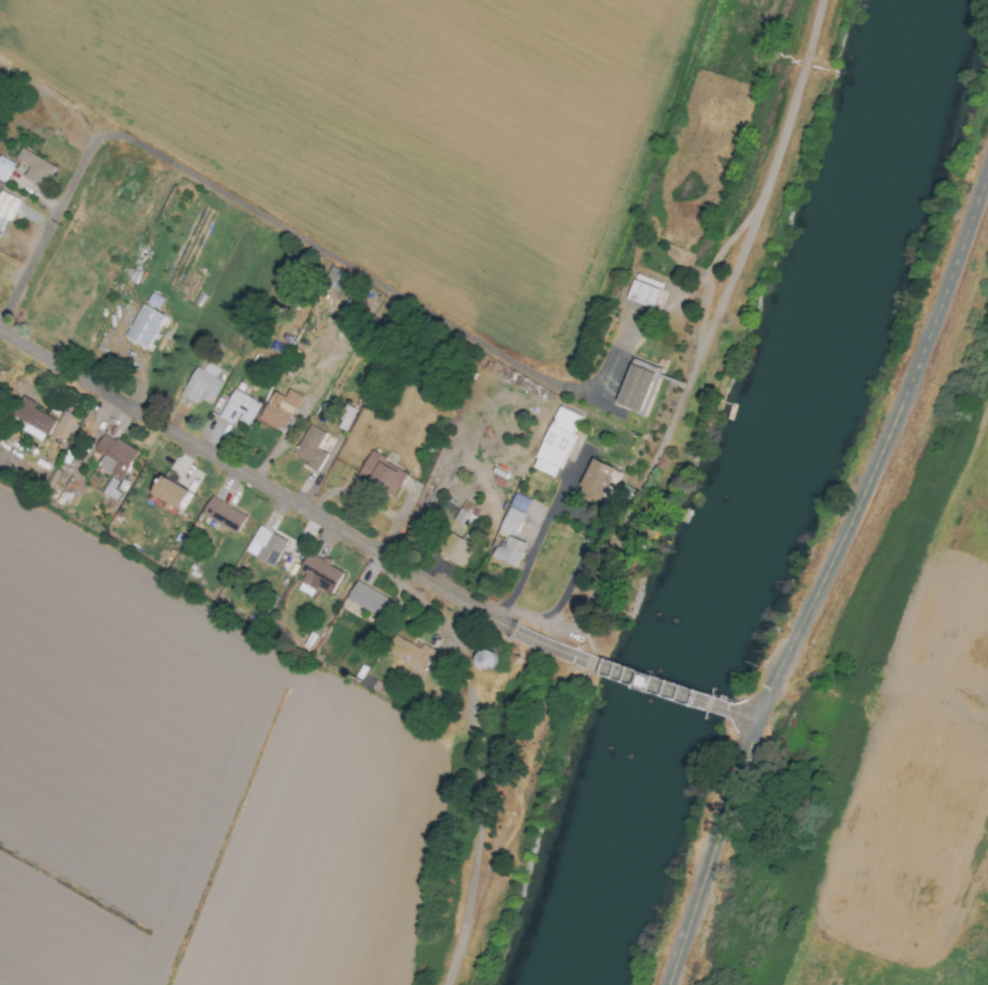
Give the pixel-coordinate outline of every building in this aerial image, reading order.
[(22,177),(43,188),(55,168),(21,148),(15,158),(29,166),(22,177)] [(4,182),(13,163),(0,157),(0,181),(4,182)] [(18,200),(0,192),(0,232),(3,234),(18,200)] [(346,274),(330,267),(323,283),(339,290),(346,274)] [(659,282),(634,276),(628,302),(653,308),(659,282)] [(163,299),(150,294),(146,304),(158,310),(163,299)] [(125,337),(147,349),(164,317),(142,306),(125,337)] [(226,373),(206,363),(202,371),(194,367),(181,397),(196,403),(198,398),(211,405),(226,373)] [(655,373),(631,365),(617,404),(641,413),(655,373)] [(233,425),(236,420),(248,426),(259,402),(232,390),(219,419),(233,425)] [(285,397),(272,392),(259,421),(285,433),(301,397),(288,390),(285,397)] [(35,404),(22,397),(11,416),(25,423),(21,431),(42,443),(54,421),(33,409),(35,404)] [(349,432),(356,409),(345,406),(338,429),(349,432)] [(557,478),(580,416),(556,407),(533,469),(557,478)] [(67,443),(79,419),(62,411),(50,434),(67,443)] [(308,463),(305,467),(318,474),(328,455),(317,450),(325,434),(309,425),(294,455),(308,463)] [(97,466),(121,480),(136,452),(103,433),(93,451),(102,456),(97,466)] [(358,476),(396,495),(407,472),(369,453),(358,476)] [(164,511),(177,517),(190,492),(161,477),(152,495),(168,503),(164,511)] [(118,482),(111,478),(102,494),(116,502),(121,494),(114,490),(118,482)] [(531,501),(515,494),(499,531),(515,537),(531,501)] [(246,515),(209,499),(201,517),(237,533),(246,515)] [(443,561),(464,565),(471,535),(465,534),(472,505),(457,502),(443,561)] [(287,541),(259,527),(251,542),(261,547),(255,559),(273,568),(287,541)] [(505,551),(495,548),(492,560),(519,567),(525,542),(508,538),(505,551)] [(344,572),(322,560),(309,553),(298,571),(305,575),(300,584),(327,600),(344,572)] [(382,619),(391,600),(356,582),(346,600),(382,619)] [(422,644),(418,650),(395,636),(385,652),(421,674),(435,652),(422,644)]
